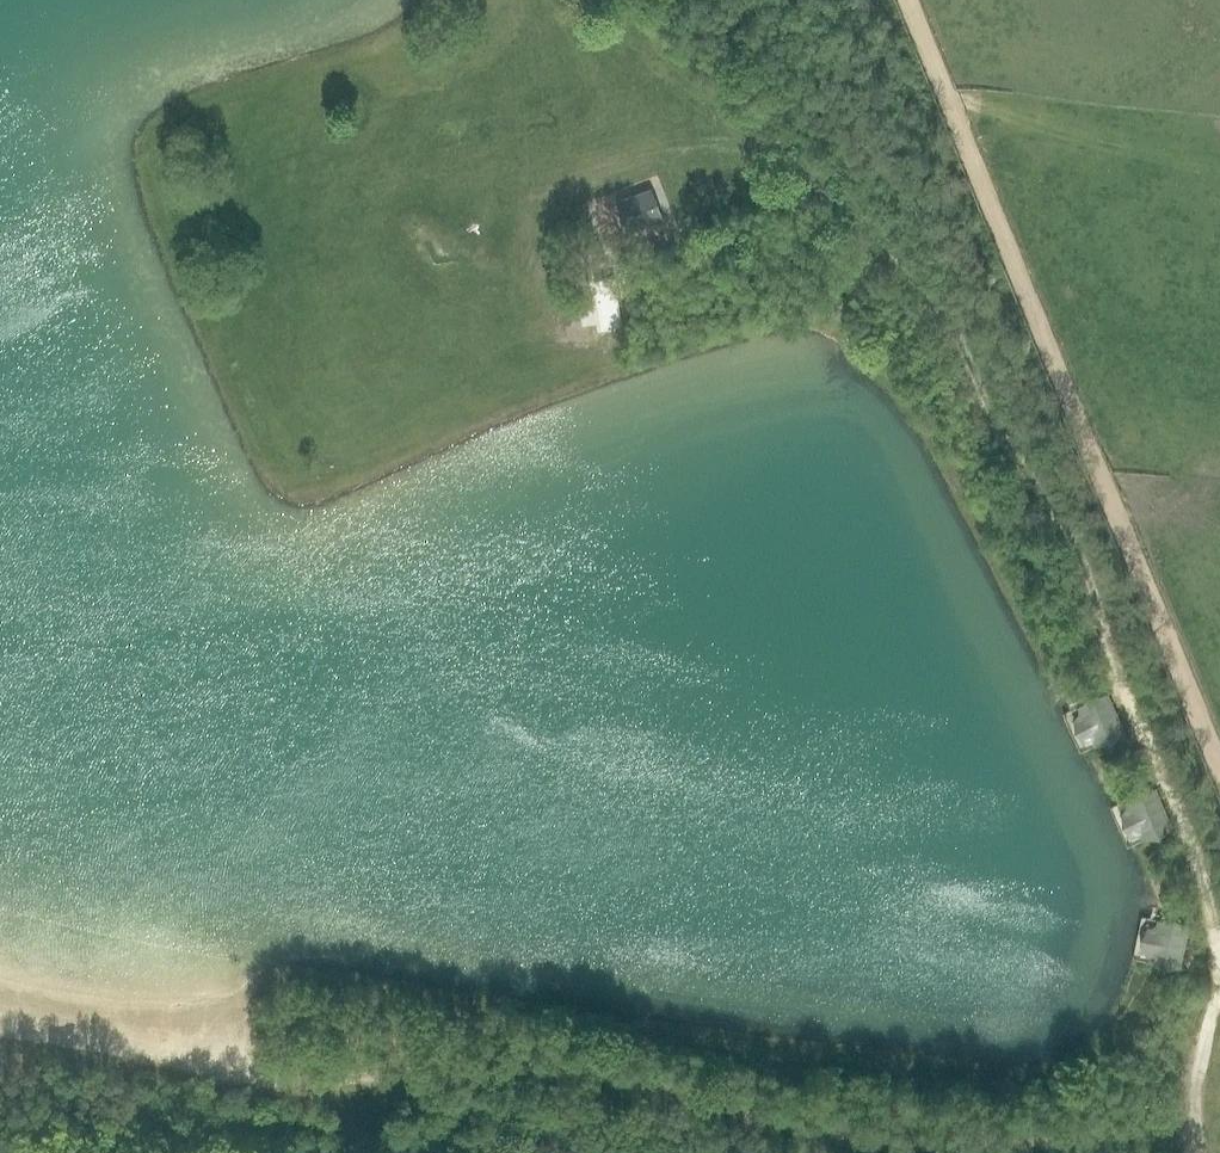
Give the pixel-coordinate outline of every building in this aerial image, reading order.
[(663,219),(651,187),(615,201),(627,233),(663,219)] [(615,276),(596,279),(604,327),(623,324),(615,276)] [(1109,694),(1063,714),(1080,752),(1125,732),(1109,694)] [(1156,788),(1111,808),(1127,845),(1173,826),(1156,788)] [(1190,928),(1141,919),(1133,959),(1182,968),(1190,928)]
